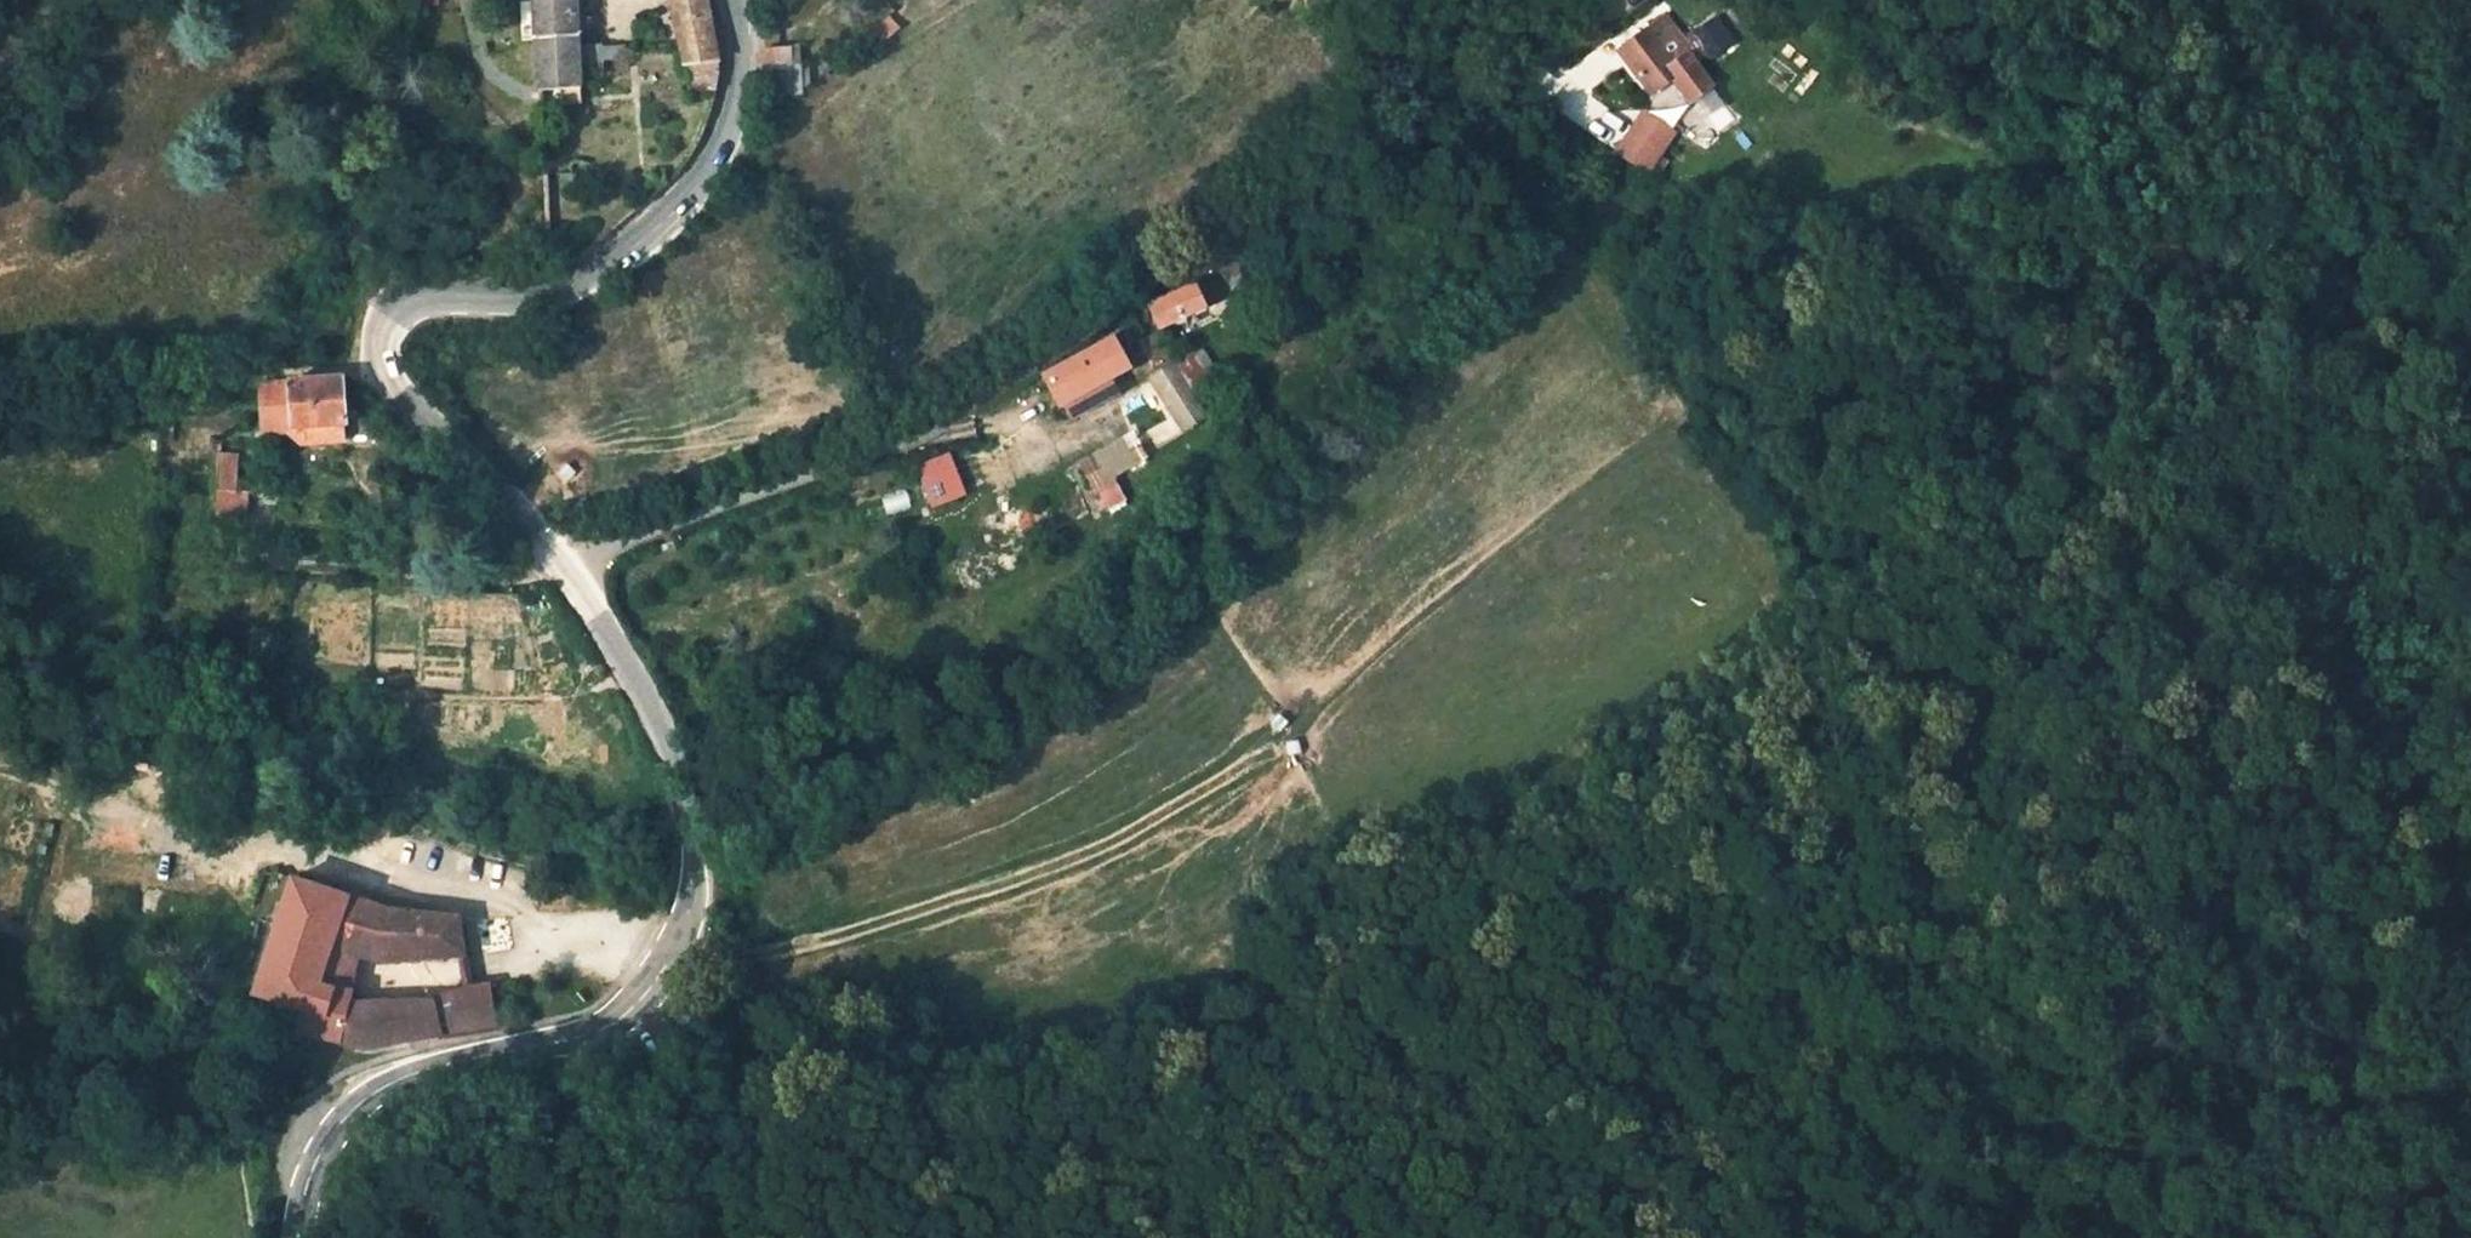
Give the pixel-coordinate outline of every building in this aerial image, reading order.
[(576,0),(531,0),(537,90),(580,87),(580,75),(601,74),(600,60),(599,46),(599,44),(579,45),(576,0)] [(705,0),(669,0),(687,67),(718,62),(705,0)] [(1633,58),(1629,62),(1644,82),(1663,66),(1693,104),(1714,88),(1689,54),(1683,59),(1679,55),(1689,48),(1666,17),(1640,36),(1648,47),(1633,58)] [(1640,36),(1625,46),(1633,58),(1648,47),(1640,36)] [(599,46),(600,60),(625,58),(624,44),(599,46)] [(793,67),(793,50),(766,52),(767,73),(770,73),(793,72),(793,67)] [(718,62),(687,67),(689,93),(716,90),(716,89),(719,67),(718,62)] [(793,72),(770,73),(771,96),(801,94),(799,67),(793,67),(793,72)] [(1632,132),(1618,154),(1650,175),(1664,152),(1632,132)] [(1210,278),(1150,305),(1161,329),(1220,301),(1210,278)] [(1103,350),(1047,379),(1060,405),(1066,402),(1074,416),(1115,394),(1108,380),(1129,368),(1118,347),(1105,354),(1103,350)] [(1202,350),(1195,356),(1206,372),(1213,367),(1202,350)] [(1177,365),(1195,392),(1212,381),(1206,372),(1195,356),(1194,354),(1177,365)] [(1156,379),(1182,420),(1204,406),(1195,392),(1177,365),(1156,379)] [(341,376),(262,385),(264,433),(296,430),(348,425),(341,376)] [(1219,389),(1211,394),(1215,400),(1223,394),(1219,389)] [(1128,436),(1081,465),(1096,488),(1143,460),(1128,436)] [(913,467),(931,510),(967,494),(948,451),(913,467)] [(245,522),(248,494),(235,493),(239,456),(218,454),(213,520),(245,522)] [(381,910),(294,881),(257,995),(304,1010),(298,1033),(343,1044),(350,1014),(355,992),(320,986),(334,944),(363,956),(379,963),(465,956),(460,919),(381,910)] [(320,986),(355,992),(363,956),(334,944),(320,986)] [(478,988),(433,1001),(435,1011),(439,1035),(486,1027),(495,1026),(488,987),(478,988)] [(433,1001),(375,1003),(355,992),(350,1014),(435,1011),(433,1001)] [(350,1014),(343,1044),(362,1048),(439,1035),(435,1011),(350,1014)]
